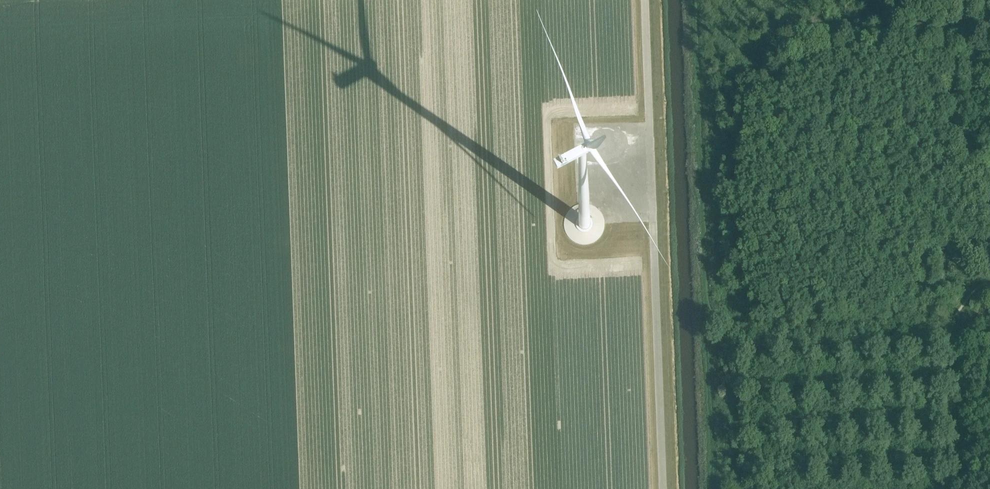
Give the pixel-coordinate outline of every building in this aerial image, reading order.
[(590,225),(590,224),(590,223),(590,222),(589,221),(589,220),(588,220),(588,219),(587,218),(586,218),(585,218),(584,218),(583,218),(582,218),(581,218),(580,219),(580,220),(579,220),(579,221),(578,222),(578,223),(578,224),(578,225),(578,226),(579,227),(580,228),(580,229),(581,229),(582,230),(583,230),(584,230),(585,230),(586,230),(587,229),(588,229),(588,228),(589,227),(590,226),(590,225)]
